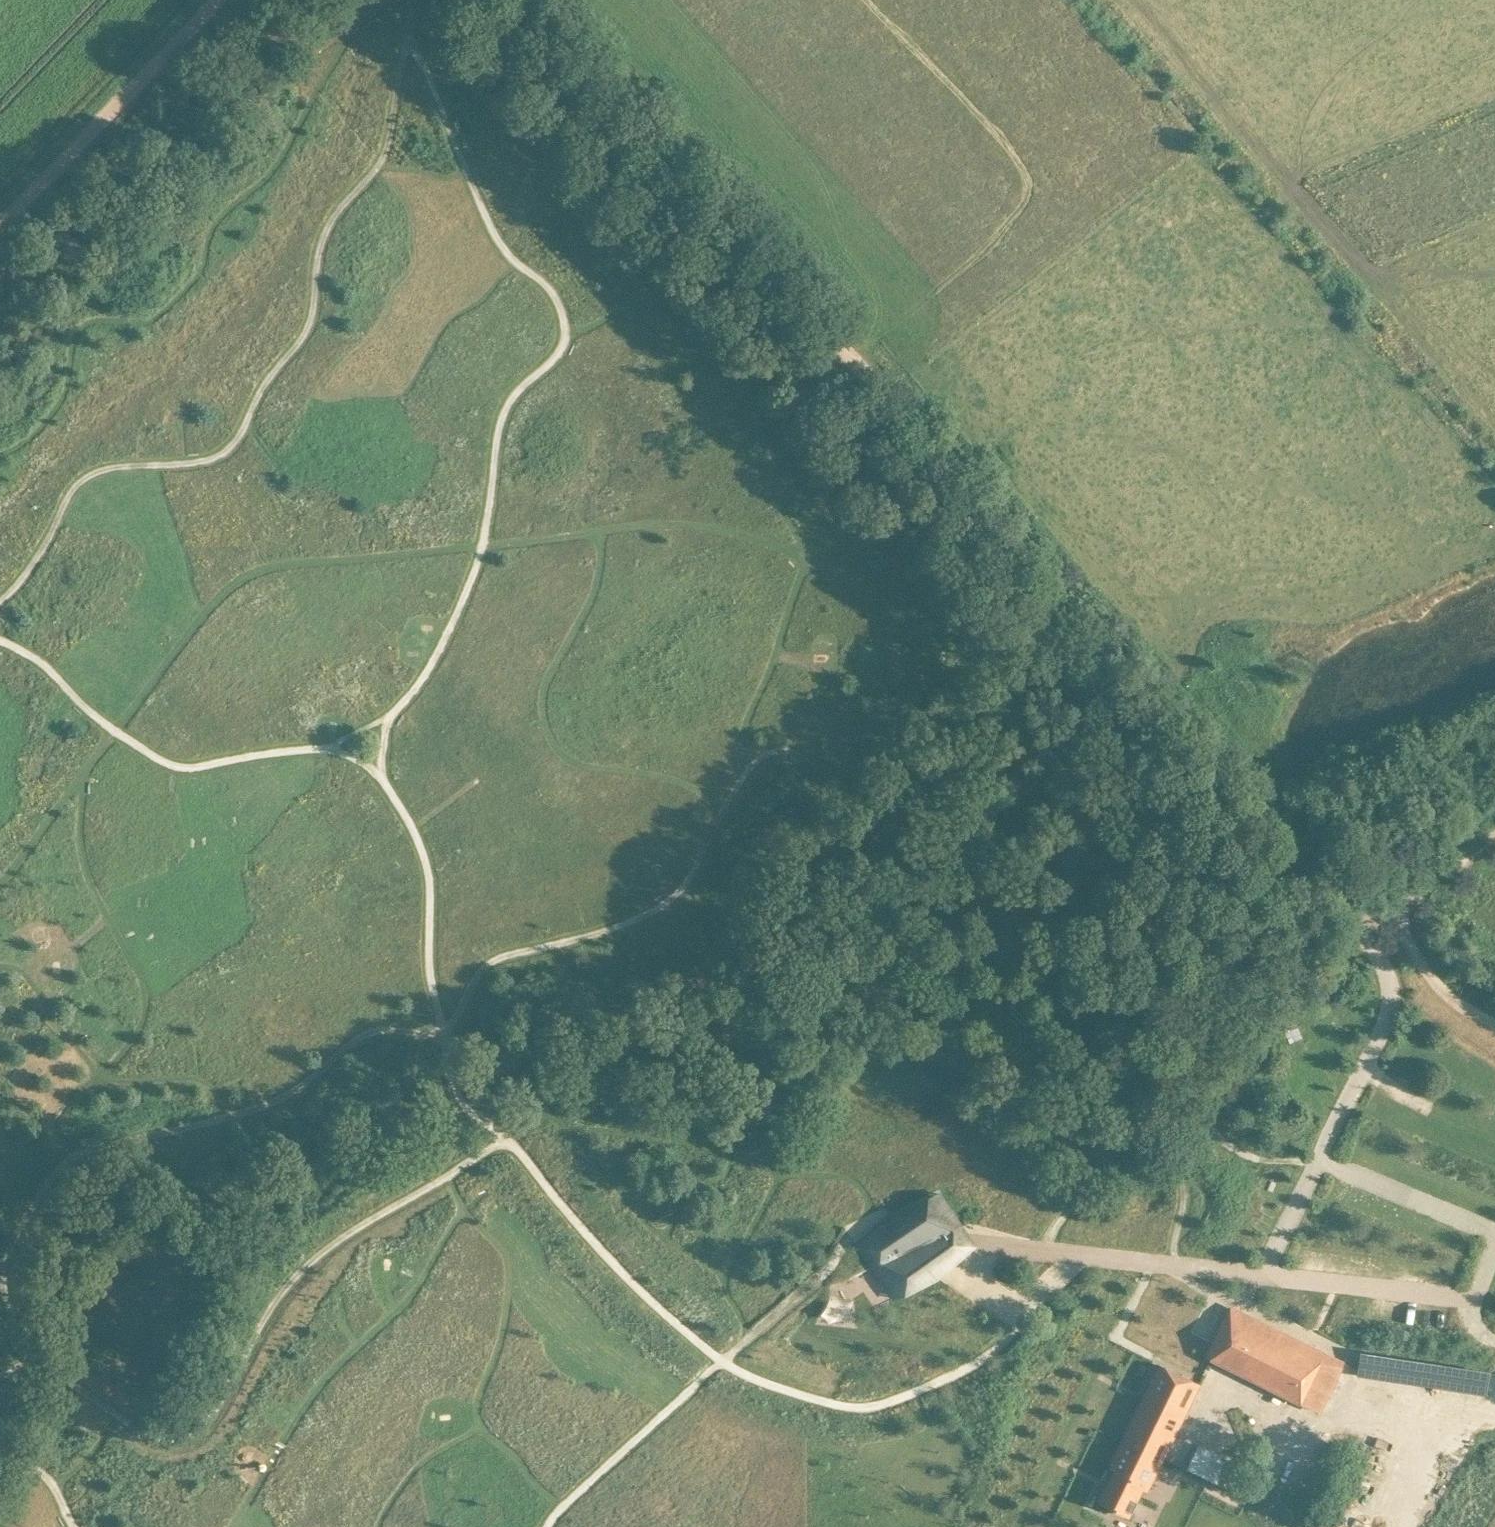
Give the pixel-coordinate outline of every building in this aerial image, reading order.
[(941,1278),(977,1246),(960,1221),(940,1191),(890,1213),(855,1246),(893,1300),(941,1278)] [(1234,1309),(1210,1360),(1298,1403),(1323,1353),(1234,1309)] [(1466,1373),(1467,1357),(1353,1349),(1352,1365),(1466,1373)] [(1099,1503),(1117,1512),(1128,1517),(1142,1488),(1148,1491),(1200,1385),(1160,1366),(1110,1468),(1115,1470),(1099,1503)]
